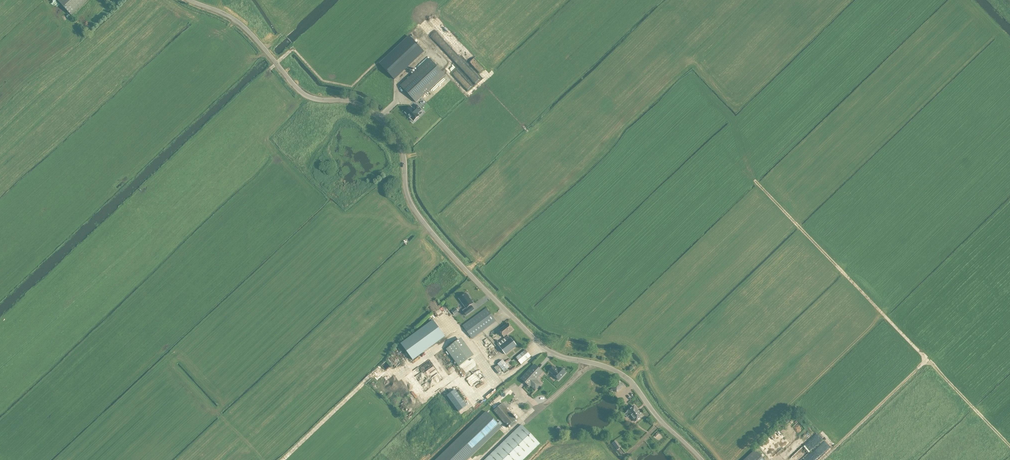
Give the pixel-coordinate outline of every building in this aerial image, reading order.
[(71,15),(87,0),(57,0),(71,15)] [(418,28),(413,33),(416,37),(422,32),(418,28)] [(380,63),(394,79),(424,51),(409,36),(380,63)] [(429,58),(400,85),(416,102),(445,75),(429,58)] [(454,73),(462,66),(457,60),(449,67),(454,73)] [(445,84),(449,88),(465,75),(461,70),(445,84)] [(452,99),(472,80),(469,77),(449,95),(452,99)] [(417,104),(413,108),(411,106),(405,112),(410,117),(409,118),(412,121),(413,120),(413,121),(420,115),(418,113),(422,110),(417,104)] [(419,128),(428,120),(426,117),(417,125),(419,128)] [(466,293),(459,298),(466,308),(462,310),(466,315),(474,309),(471,305),(473,303),(469,297),(470,297),(467,293),(467,294),(466,293)] [(496,320),(487,308),(463,325),(472,338),(496,320)] [(401,343),(413,360),(445,336),(433,320),(401,343)] [(510,338),(509,337),(507,334),(513,329),(508,323),(499,330),(504,337),(504,336),(507,340),(500,346),(506,354),(517,346),(511,338),(510,338)] [(446,349),(459,366),(472,357),(459,339),(446,349)] [(493,342),(488,346),(489,349),(487,350),(491,356),(499,351),(493,342)] [(521,364),(531,356),(525,349),(516,357),(521,364)] [(509,367),(503,359),(498,364),(504,371),(509,367)] [(531,385),(536,390),(540,385),(534,379),(540,373),(541,374),(543,372),(534,364),(521,378),(530,386),(531,385)] [(560,367),(557,369),(554,366),(549,370),(553,374),(559,380),(566,372),(560,367)] [(619,381),(612,387),(617,392),(624,385),(619,381)] [(447,395),(459,411),(467,405),(455,389),(447,395)] [(466,401),(472,395),(467,389),(461,394),(466,401)] [(410,411),(406,407),(408,406),(404,402),(399,407),(406,414),(410,411)] [(503,403),(494,410),(507,426),(516,419),(503,403)] [(628,411),(628,412),(625,414),(627,417),(630,415),(635,421),(642,416),(634,406),(628,411)] [(435,459),(467,459),(501,427),(486,411),(435,459)] [(513,433),(484,459),(522,459),(540,443),(521,424),(513,433)] [(804,431),(790,446),(794,450),(809,435),(804,431)] [(764,452),(773,444),(767,438),(758,446),(764,452)] [(620,447),(615,440),(612,443),(616,450),(620,447)] [(799,445),(797,451),(805,453),(806,447),(799,445)] [(755,450),(744,459),(765,459),(755,450)]
